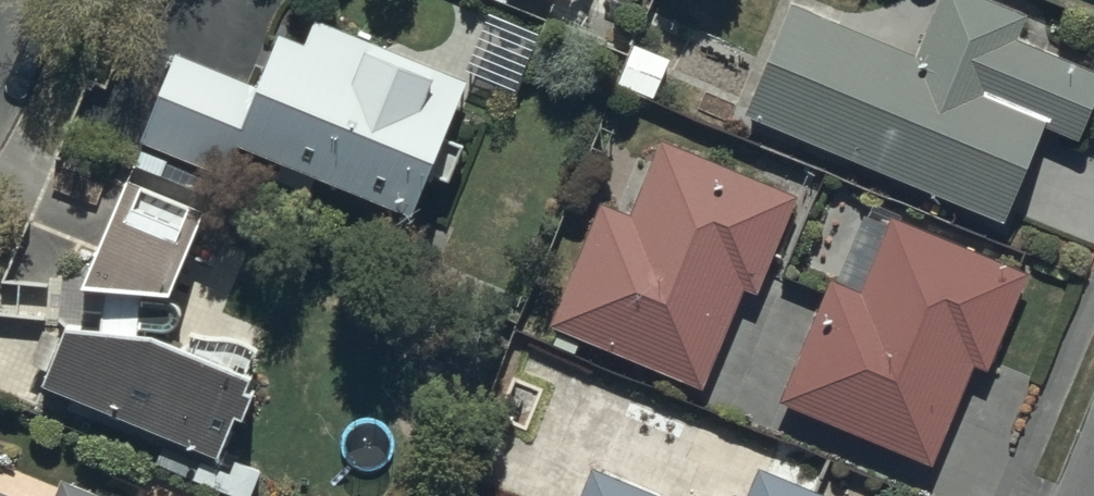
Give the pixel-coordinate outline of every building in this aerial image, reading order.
[(739,103),(1000,214),(1040,119),(1074,134),(1093,88),(1093,67),(1012,32),(1021,10),(998,0),(931,0),(910,49),(796,0),(783,0),(739,103)] [(138,132),(146,135),(136,159),(208,188),(217,165),(223,167),(238,131),(410,202),(427,161),(449,170),(464,135),(440,125),(461,74),(317,15),(309,34),(279,22),(256,78),(175,45),(138,132)] [(629,208),(600,195),(546,317),(697,384),(742,282),(753,287),(796,189),(663,130),(629,208)] [(200,202),(130,168),(85,259),(170,268),(200,202)] [(887,220),(836,200),(808,269),(826,276),(778,395),(931,456),(970,358),(985,364),(1024,265),(890,211),(887,220)] [(170,428),(157,458),(250,495),(251,495),(264,466),(219,448),(238,403),(244,405),(256,375),(247,371),(253,358),(151,316),(135,314),(137,291),(103,289),(101,312),(67,310),(58,332),(43,326),(30,356),(46,363),(41,375),(170,428)] [(591,460),(575,495),(673,495),(591,460)] [(818,490),(755,463),(741,495),(816,495),(818,490)] [(63,474),(54,495),(117,495),(63,474)] [(0,485),(0,495),(28,495),(0,485)]
